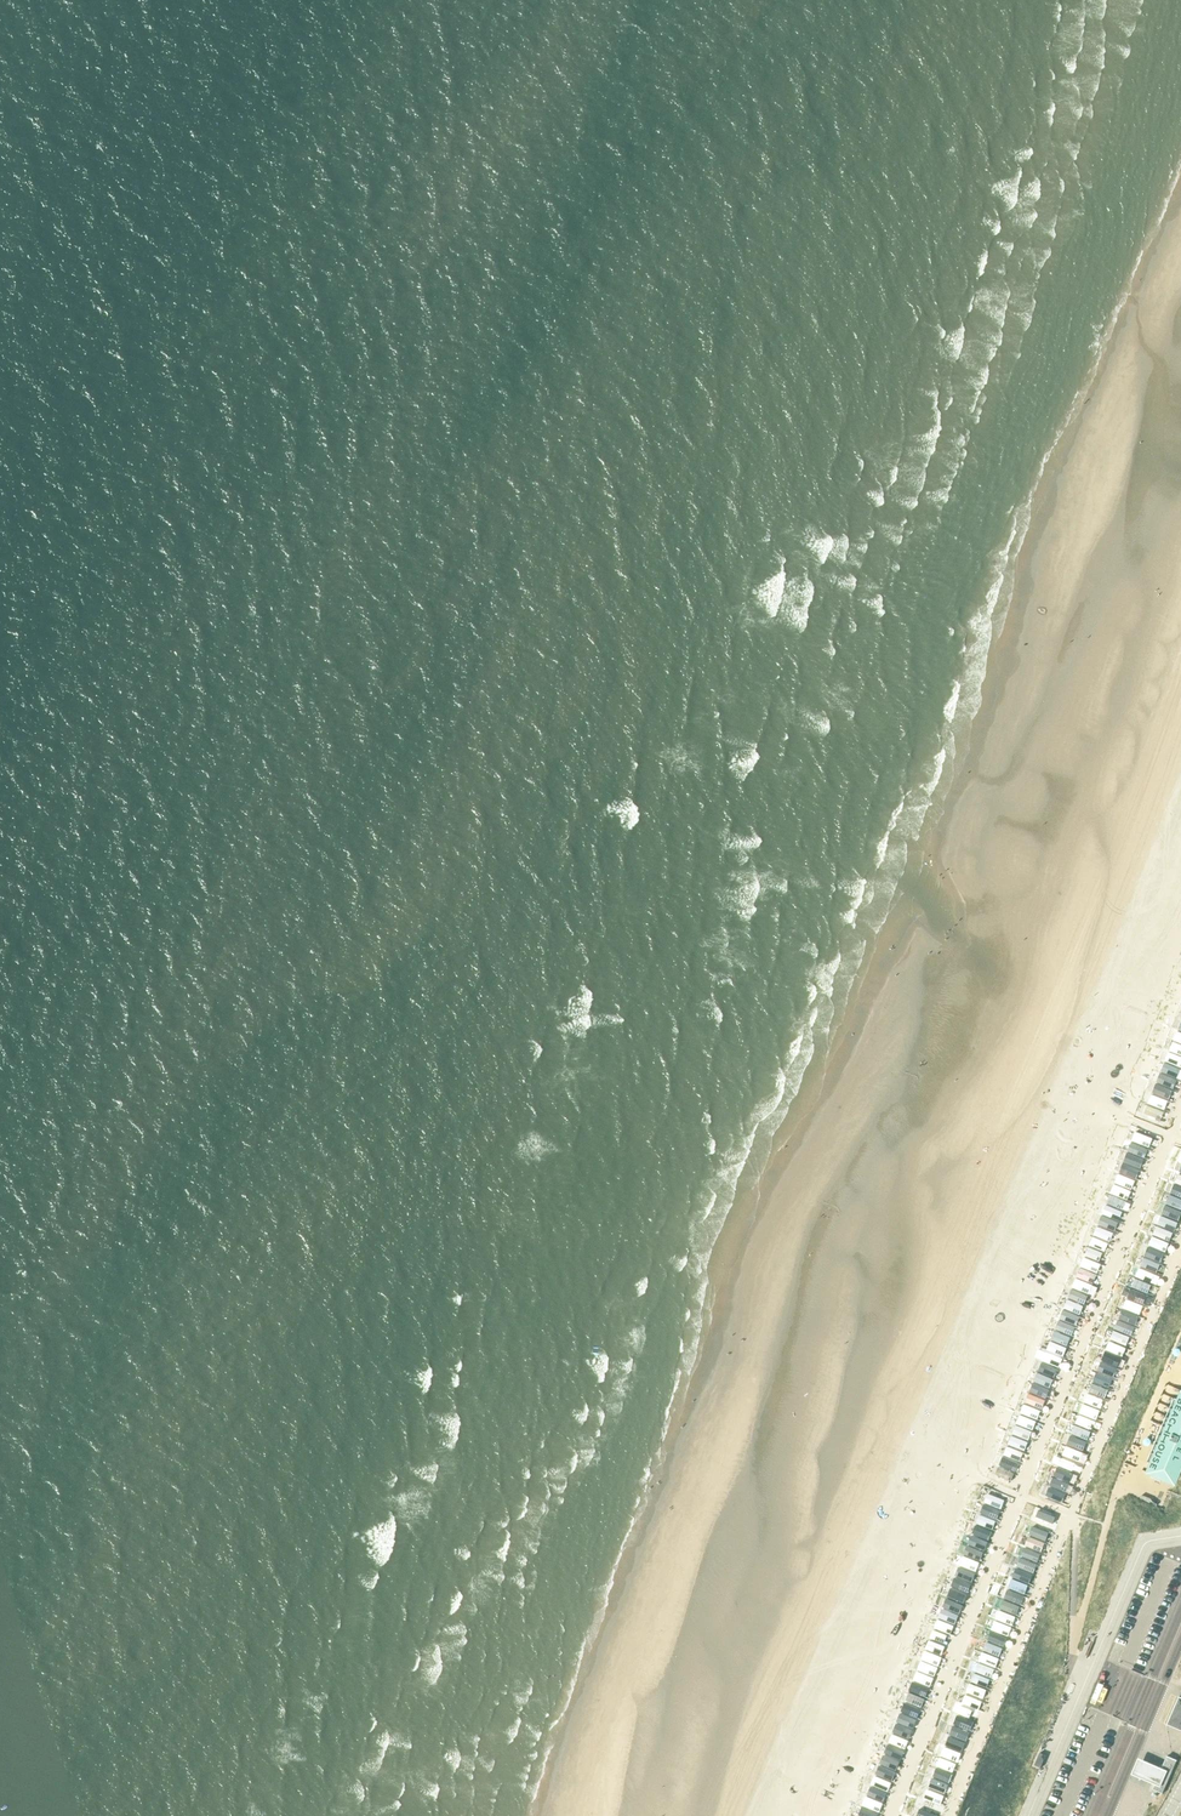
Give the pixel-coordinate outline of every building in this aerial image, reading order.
[(1158,1071),(1147,1101),(1164,1107),(1176,1070),(1164,1066),(1162,1069),(1170,1072),(1169,1075),(1158,1071)] [(1133,1129),(1094,1234),(1111,1240),(1146,1145),(1148,1146),(1151,1136),(1133,1129)] [(1155,1235),(1173,1241),(1180,1217),(1180,1160),(1155,1235)] [(1140,1265),(1156,1271),(1163,1252),(1147,1246),(1140,1265)] [(1132,1334),(1150,1284),(1133,1277),(1115,1328),(1132,1334)] [(1056,1371),(1088,1285),(1074,1279),(1043,1363),(1042,1366),(1056,1371)] [(1105,1349),(1092,1385),(1106,1390),(1119,1355),(1105,1349)] [(1180,1484),(1180,1483),(1180,1400),(1151,1473),(1180,1484)] [(998,1475),(1014,1480),(1030,1428),(1013,1423),(998,1475)] [(1045,1495),(1062,1501),(1090,1431),(1073,1424),(1045,1495)] [(978,1513),(969,1543),(986,1549),(1002,1498),(987,1493),(981,1514),(978,1513)] [(1038,1509),(1035,1516),(1052,1523),(1055,1516),(1038,1509)] [(1026,1543),(1042,1550),(1049,1531),(1033,1524),(1026,1543)] [(943,1618),(956,1622),(980,1551),(963,1546),(937,1626),(946,1629),(948,1624),(941,1622),(943,1618)] [(1021,1555),(1037,1561),(1040,1553),(1025,1547),(1021,1555)] [(901,1722),(912,1726),(935,1665),(932,1664),(934,1656),(928,1654),(929,1651),(923,1649),(893,1729),(907,1734),(909,1730),(899,1727),(901,1722)] [(959,1747),(963,1748),(989,1677),(984,1675),(984,1674),(973,1669),(942,1754),(955,1759),(959,1747)] [(1180,1732),(1180,1700),(1177,1698),(1165,1725),(1180,1732)] [(1040,1753),(1034,1765),(1041,1768),(1041,1766),(1044,1759),(1046,1755),(1042,1754),(1040,1753)] [(1165,1757),(1159,1769),(1152,1785),(1151,1790),(1160,1794),(1175,1761),(1165,1757)] [(1166,1771),(1138,1758),(1132,1773),(1160,1785),(1166,1771)] [(933,1774),(946,1779),(949,1771),(935,1766),(933,1774)] [(932,1776),(924,1795),(939,1801),(947,1782),(932,1776)]
